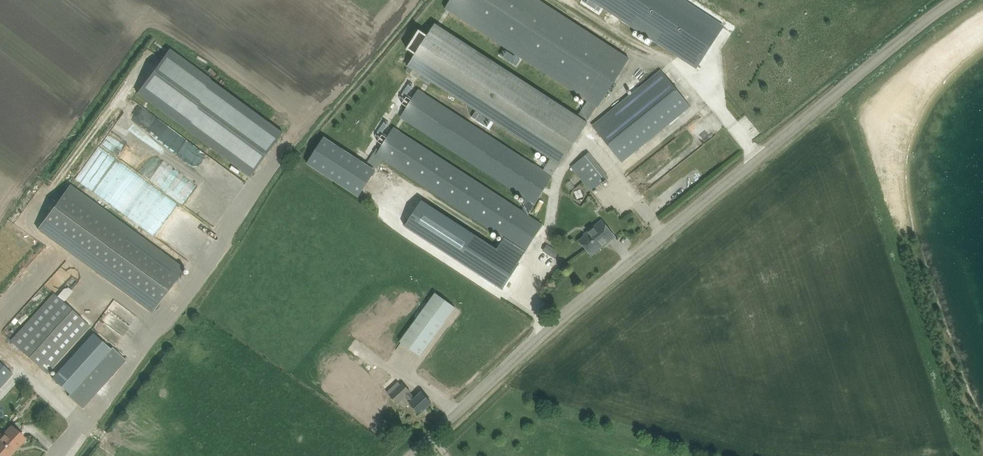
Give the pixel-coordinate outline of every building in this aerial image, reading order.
[(598,105),(629,58),(540,0),(451,0),(447,7),(517,52),(521,55),(589,100),(578,116),(435,23),(408,66),(416,71),(551,159),(543,171),(418,91),(412,100),(407,97),(403,104),(407,107),(405,110),(401,116),(401,117),(530,200),(522,211),(393,129),(388,138),(383,135),(383,134),(378,142),(379,142),(383,145),(381,148),(380,150),(377,154),(377,155),(380,157),(384,160),(495,231),(505,237),(503,241),(497,249),(432,206),(415,232),(502,288),(526,251),(543,225),(528,215),(552,177),(544,172),(544,171),(552,176),(584,127),(587,122),(598,105)] [(691,63),(717,23),(681,0),(594,0),(691,63)] [(172,48),(142,89),(255,173),(285,132),(172,48)] [(622,162),(690,106),(661,70),(593,126),(622,162)] [(305,165),(359,196),(375,167),(322,136),(305,165)] [(191,143),(184,153),(216,176),(224,166),(191,143)] [(99,146),(76,179),(89,188),(105,166),(124,179),(131,169),(99,146)] [(571,167),(590,193),(609,177),(589,152),(571,167)] [(368,164),(376,168),(379,163),(371,158),(368,164)] [(71,185),(38,229),(151,313),(184,269),(71,185)] [(604,248),(616,237),(601,220),(582,236),(583,237),(578,242),(591,257),(603,247),(604,248)] [(545,257),(553,262),(559,252),(547,244),(543,251),(548,254),(545,257)] [(65,299),(73,290),(67,285),(59,294),(65,299)] [(47,374),(90,326),(54,293),(11,340),(47,374)] [(435,293),(423,309),(400,341),(420,357),(444,324),(455,307),(435,293)] [(104,343),(93,333),(52,378),(70,394),(111,349),(104,343)] [(13,374),(0,362),(0,388),(13,374)] [(374,410),(397,379),(381,368),(358,398),(374,410)] [(432,402),(422,392),(416,398),(410,392),(411,392),(403,383),(390,395),(398,403),(406,397),(411,402),(410,403),(420,413),(432,402)] [(18,432),(10,424),(0,435),(0,453),(3,455),(9,455),(25,438),(18,432)]
